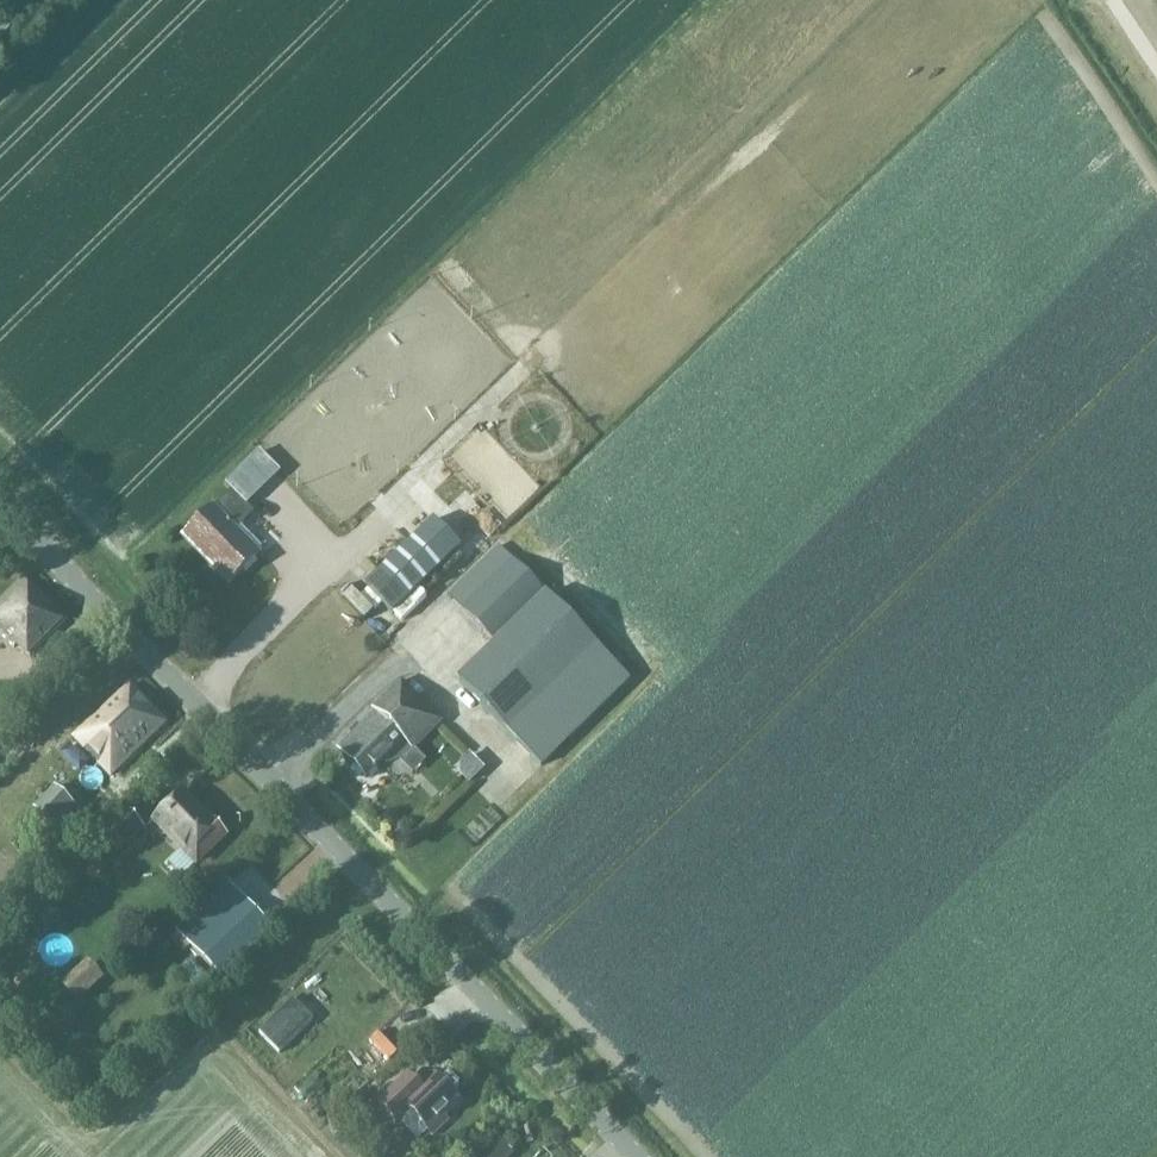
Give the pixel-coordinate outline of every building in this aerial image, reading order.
[(212,508),(183,536),(229,583),(257,554),(234,531),(252,513),(231,491),(213,509),(212,508)] [(434,520),(364,585),(392,615),(461,549),(434,520)] [(596,645),(512,560),(511,560),(503,552),(493,562),(488,556),(447,596),(494,644),(457,681),(507,732),(507,731),(541,766),(629,679),(596,645)] [(64,618),(22,577),(0,600),(0,628),(27,655),(64,618)] [(442,724),(400,681),(371,709),(374,713),(336,750),(364,780),(403,742),(412,752),(442,724)] [(88,725),(75,738),(110,775),(128,758),(164,724),(129,687),(88,725)] [(63,773),(54,785),(73,799),(82,786),(63,773)] [(76,808),(54,787),(33,809),(54,830),(76,808)] [(183,793),(152,824),(195,868),(227,836),(207,817),(183,793)] [(127,812),(100,838),(116,854),(142,829),(127,812)] [(271,929),(262,920),(227,883),(177,930),(178,931),(170,939),(183,953),(191,945),(220,976),(271,929)] [(105,980),(88,961),(60,986),(77,1005),(105,980)] [(293,1000),(258,1033),(278,1053),(312,1020),(293,1000)] [(407,1075),(378,1103),(396,1122),(408,1111),(431,1135),(447,1120),(443,1117),(459,1102),(434,1076),(421,1089),(407,1075)] [(508,1156),(492,1140),(476,1156),(508,1156)]
